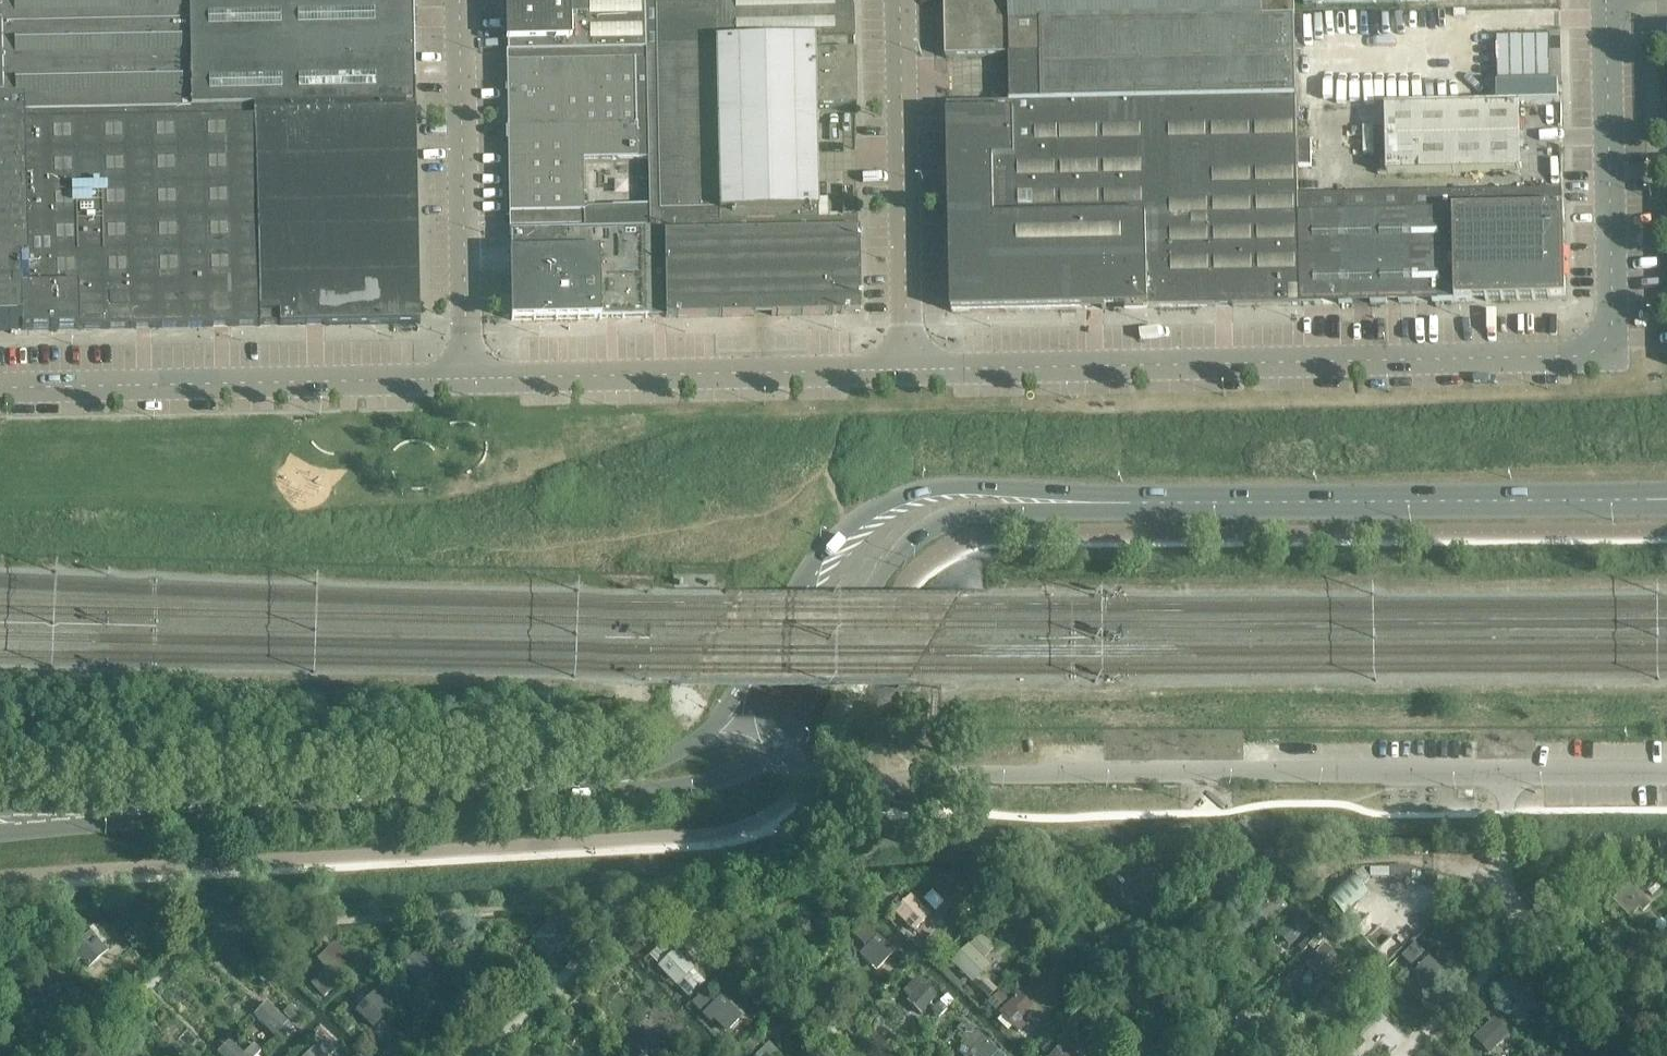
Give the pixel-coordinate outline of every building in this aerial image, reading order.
[(188,0),(0,0),(0,24),(188,21),(188,0)] [(414,27),(414,0),(188,0),(188,21),(190,109),(255,108),(416,104),(414,27)] [(645,0),(507,0),(508,52),(646,50),(645,0)] [(855,27),(854,7),(853,7),(853,0),(645,0),(646,50),(648,159),(649,207),(650,224),(818,221),(816,108),(857,108),(855,27)] [(1295,0),(946,0),(947,57),(1009,56),(1010,102),(1297,97),(1295,13),(1295,0)] [(1563,103),(1561,28),(1561,7),(1295,13),(1297,97),(1297,109),(1386,107),(1519,104),(1563,103)] [(188,21),(0,24),(0,96),(3,96),(3,113),(23,112),(190,109),(188,21)] [(648,159),(646,50),(508,52),(508,63),(507,63),(507,65),(508,65),(508,87),(508,100),(509,127),(508,127),(510,227),(584,225),(584,212),(583,160),(648,159)] [(1299,196),(1297,109),(1297,97),(1010,102),(1010,104),(948,105),(949,160),(949,176),(950,176),(952,312),(1106,309),(1106,304),(1126,304),(1126,308),(1301,305),(1299,196)] [(420,323),(416,110),(416,104),(255,108),(255,118),(256,118),(256,120),(259,213),(261,324),(280,324),(280,325),(420,323)] [(1521,172),(1519,104),(1386,107),(1387,166),(1378,166),(1379,174),(1521,172)] [(24,123),(23,112),(3,113),(0,113),(0,331),(17,330),(17,329),(22,329),(21,270),(28,270),(24,123)] [(261,324),(259,213),(256,120),(256,118),(255,118),(24,123),(28,270),(21,270),(22,329),(22,330),(260,325),(260,326),(261,326),(261,324)] [(1567,299),(1565,208),(1564,208),(1563,191),(1521,191),(1485,192),(1487,301),(1567,299)] [(1487,301),(1485,192),(1299,196),(1301,305),(1487,301)] [(650,224),(649,207),(591,208),(584,212),(584,225),(650,224)] [(861,314),(859,230),(858,230),(857,220),(818,221),(650,224),(652,316),(666,316),(666,317),(861,314)] [(650,224),(584,225),(510,227),(510,231),(512,320),(647,318),(647,316),(652,316),(650,224)] [(1347,913),(1371,891),(1354,873),(1330,895),(1347,913)] [(1609,904),(1631,925),(1651,903),(1630,883),(1609,904)] [(937,888),(924,900),(936,913),(917,930),(926,940),(938,929),(940,932),(960,914),(937,888)] [(914,893),(896,912),(916,930),(934,911),(914,893)] [(1292,943),(1311,927),(1302,915),(1282,932),(1292,943)] [(66,950),(88,971),(108,949),(87,929),(66,950)] [(853,951),(874,972),(895,950),(873,929),(853,951)] [(307,981),(325,998),(356,967),(329,941),(309,961),(318,970),(307,981)] [(1297,962),(1318,983),(1339,961),(1318,941),(1297,962)] [(398,966),(419,987),(440,965),(418,944),(398,966)] [(655,965),(677,986),(697,964),(676,944),(655,965)] [(954,968),(975,988),(996,967),(975,946),(954,968)] [(1405,969),(1426,989),(1447,968),(1425,947),(1405,969)] [(919,974),(903,991),(924,1011),(941,994),(919,974)] [(1328,995),(1349,1016),(1370,994),(1349,974),(1328,995)] [(715,982),(695,1001),(727,1035),(747,1017),(715,982)] [(377,1027),(397,1006),(377,987),(357,1008),(377,1027)] [(1003,1008),(1020,1030),(1032,1021),(1026,1014),(1037,1006),(1025,991),(1003,1008)] [(270,1000),(257,1014),(279,1034),(292,1020),(270,1000)] [(1473,1038),(1488,1054),(1509,1035),(1494,1019),(1473,1038)] [(963,1055),(987,1055),(996,1046),(975,1026),(954,1047),(963,1055)] [(259,1055),(238,1035),(217,1055),(258,1055),(259,1055)] [(664,1055),(642,1035),(622,1055),(663,1055),(664,1055)] [(768,1040),(753,1055),(785,1055),(768,1040)] [(1068,1043),(1056,1055),(1082,1055),(1068,1043)]
